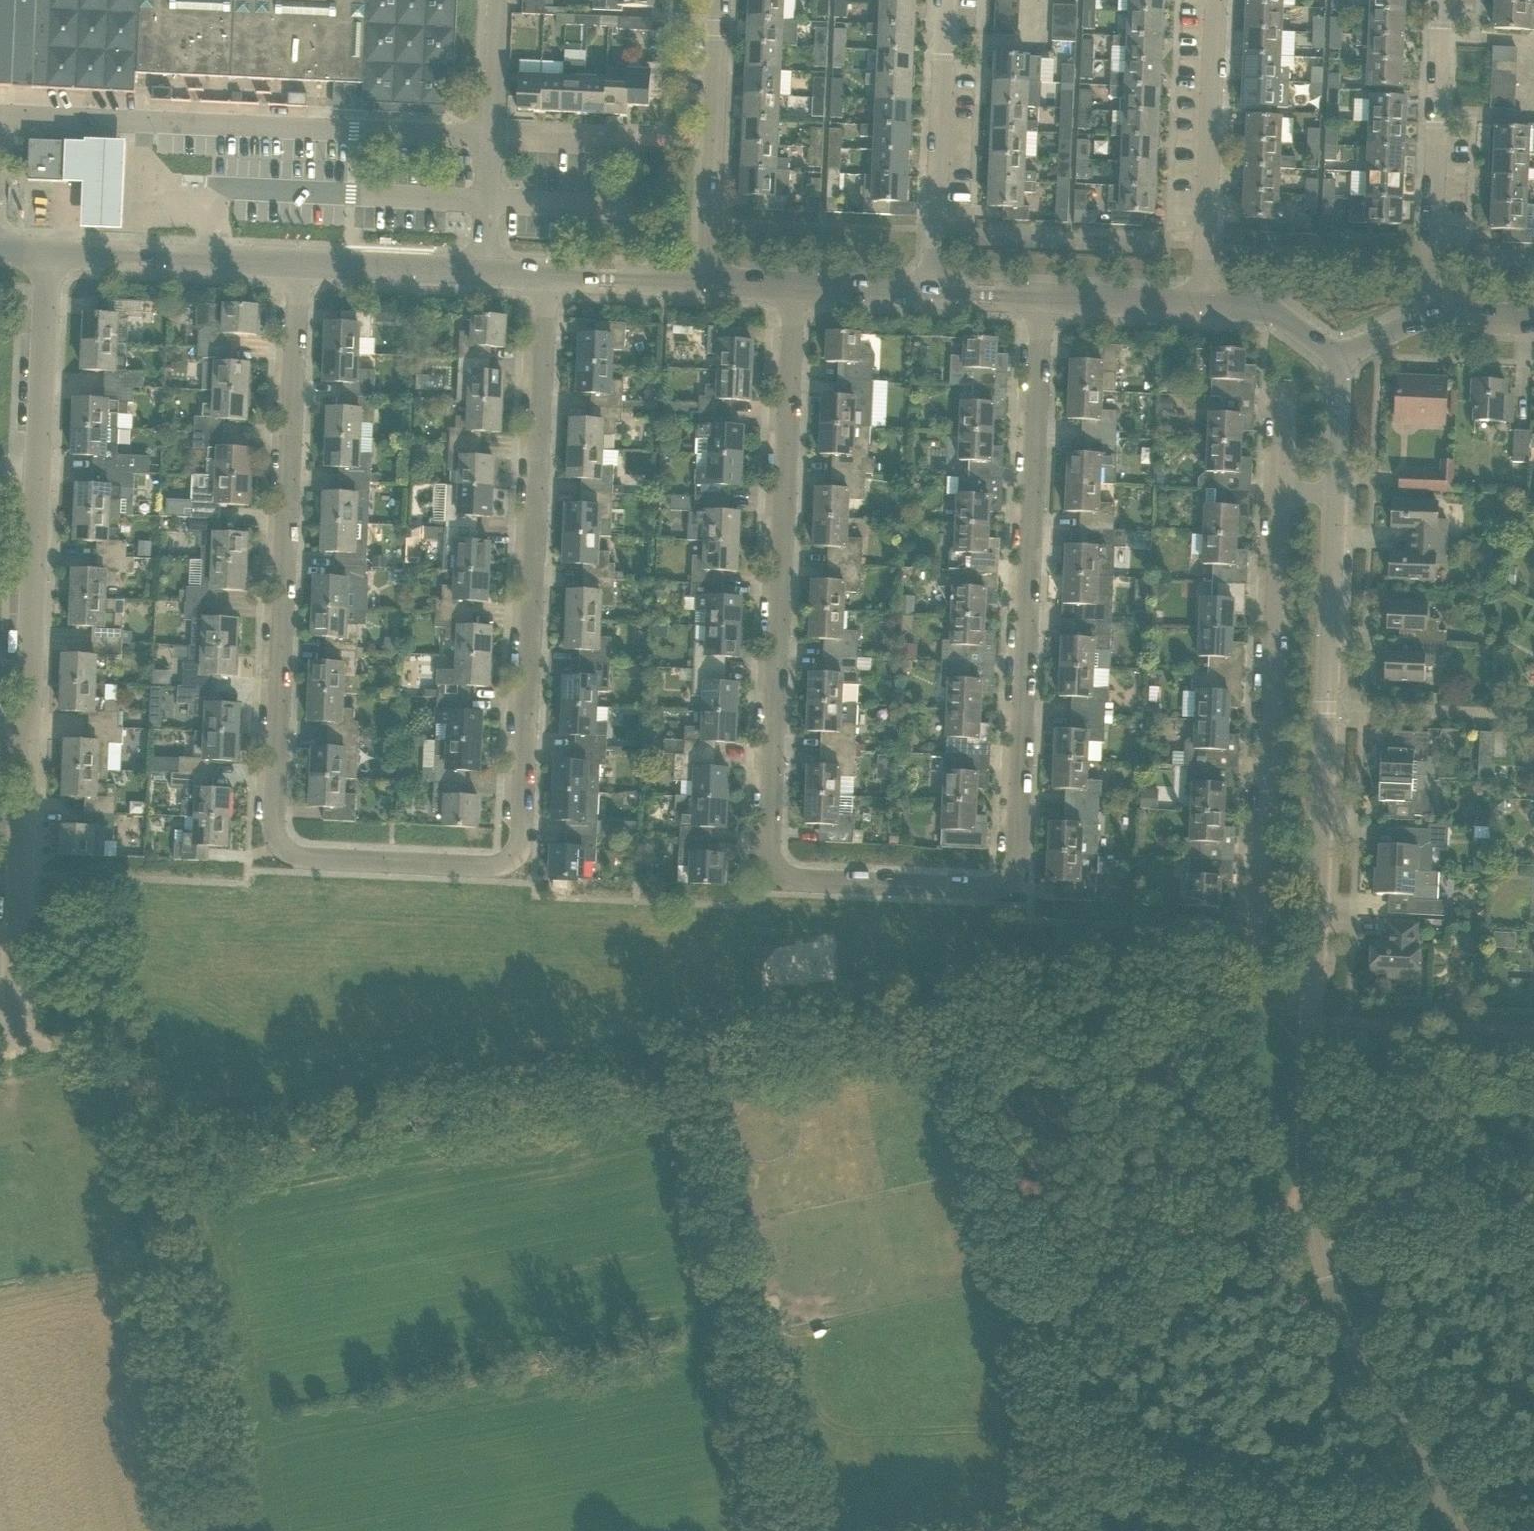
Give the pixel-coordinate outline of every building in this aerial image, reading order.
[(8,87),(33,88),(72,90),(135,93),(136,73),(137,73),(154,74),(183,75),(212,76),(250,78),(298,80),(327,82),(334,82),(337,82),(337,100),(338,100),(363,101),(363,103),(364,103),(453,107),(453,106),(456,31),(457,13),(457,0),(0,0),(0,86),(8,87)] [(545,8),(553,8),(553,0),(545,0),(545,2),(545,8)] [(606,10),(622,11),(622,6),(654,8),(654,0),(607,0),(606,10)] [(749,19),(782,21),(783,0),(750,0),(749,19)] [(816,17),(829,17),(829,0),(817,0),(816,17)] [(835,17),(847,18),(848,0),(835,0),(835,17)] [(995,11),(1019,12),(1020,0),(995,0),(995,11)] [(1083,9),(1096,10),(1096,0),(1084,0),(1083,9)] [(1130,13),(1162,14),(1163,0),(1130,0),(1130,13)] [(1405,12),(1405,0),(1371,0),(1371,10),(1405,12)] [(522,13),(522,14),(544,15),(545,8),(545,2),(522,1),(522,13)] [(914,3),(882,1),(881,25),(913,27),(914,3)] [(1531,5),(1495,3),(1494,28),(1533,30),(1533,5),(1531,5)] [(1247,4),(1245,30),(1281,31),(1282,6),(1247,4)] [(1053,5),(1053,16),(1077,18),(1077,6),(1053,5)] [(1096,10),(1083,9),(1082,29),(1095,29),(1096,10)] [(1371,10),(1370,35),(1403,37),(1405,12),(1371,10)] [(1019,12),(995,11),(994,23),(1019,24),(1019,12)] [(1130,13),(1128,37),(1161,39),(1162,14),(1130,13)] [(566,25),(566,15),(557,14),(556,25),(566,25)] [(573,16),(566,15),(566,25),(587,26),(588,16),(573,16)] [(588,16),(587,26),(599,26),(609,27),(609,18),(588,16)] [(1053,16),(1052,29),(1076,30),(1077,18),(1053,16)] [(609,18),(609,27),(618,27),(618,29),(630,30),(630,18),(617,18),(609,18)] [(652,19),(630,18),(630,30),(652,31),(652,19)] [(1314,33),(1325,33),(1326,18),(1315,18),(1314,33)] [(1332,18),(1331,34),(1342,34),(1342,19),(1332,18)] [(749,30),(748,44),(781,45),(797,46),(798,21),(795,21),(782,21),(749,19),(749,30)] [(1019,24),(994,23),(994,35),(1018,36),(1019,24)] [(913,27),(881,25),(868,24),(867,35),(880,35),(880,51),(912,52),(913,27)] [(815,47),(827,48),(828,28),(816,28),(815,47)] [(834,29),(833,48),(846,48),(846,29),(834,29)] [(1076,30),(1052,29),(1052,41),(1076,42),(1076,30)] [(1245,30),(1244,55),(1280,56),(1281,31),(1245,30)] [(1325,33),(1314,33),(1313,48),(1324,49),(1325,33)] [(1342,34),(1331,34),(1330,49),(1341,49),(1342,34)] [(1370,35),(1370,36),(1356,35),(1356,46),(1369,46),(1368,60),(1402,62),(1403,37),(1370,35)] [(1161,39),(1128,37),(1113,36),(1113,46),(1128,47),(1127,62),(1160,64),(1161,39)] [(1082,40),(1081,59),(1093,60),(1094,40),(1082,40)] [(748,44),(747,70),(779,71),(781,45),(748,44)] [(827,48),(815,47),(814,67),(826,67),(827,48)] [(1493,47),(1493,60),(1517,61),(1517,48),(1493,47)] [(846,48),(833,48),(832,67),(845,68),(846,48)] [(880,51),(879,75),(879,76),(911,78),(912,52),(880,51)] [(996,55),(995,81),(1028,82),(1029,56),(996,55)] [(1280,56),(1244,55),(1243,80),(1289,82),(1290,70),(1279,69),(1280,56)] [(1093,60),(1081,59),(1080,78),(1092,79),(1093,60)] [(1402,62),(1368,60),(1367,86),(1401,88),(1402,62)] [(1493,60),(1492,72),(1516,73),(1517,61),(1493,60)] [(627,69),(628,70),(627,105),(628,105),(650,106),(650,98),(661,98),(663,64),(628,62),(627,69)] [(1111,73),(1110,86),(1159,89),(1160,64),(1127,62),(1127,74),(1111,73)] [(562,112),(583,113),(585,77),(585,63),(564,63),(563,76),(562,112)] [(1062,64),(1062,83),(1074,84),(1075,65),(1062,64)] [(1312,68),(1312,83),(1323,84),(1323,68),(1312,68)] [(605,114),(627,115),(628,105),(627,105),(628,70),(627,69),(607,69),(607,78),(605,114)] [(779,71),(747,70),(746,94),(778,95),(779,71)] [(1516,73),(1492,72),(1492,84),(1516,85),(1516,73)] [(509,83),(509,96),(518,97),(518,110),(540,111),(542,75),(519,74),(519,84),(509,83)] [(866,74),(866,84),(878,85),(877,100),(910,101),(911,88),(911,78),(879,76),(879,75),(866,74)] [(1329,74),(1328,89),(1339,90),(1340,75),(1329,74)] [(540,111),(562,112),(563,76),(542,75),(540,111)] [(583,113),(605,114),(607,78),(585,77),(583,113)] [(813,78),(813,97),(825,98),(826,78),(813,78)] [(832,79),(831,98),(843,98),(844,79),(832,79)] [(1289,82),(1243,80),(1242,106),(1288,108),(1289,82)] [(1028,82),(995,81),(994,105),(1026,107),(1028,82)] [(1323,84),(1312,83),(1311,98),(1322,99),(1323,84)] [(1516,85),(1492,84),(1491,96),(1515,97),(1516,85)] [(1159,89),(1110,86),(1110,94),(1113,98),(1121,98),(1121,111),(1125,112),(1158,113),(1159,89)] [(152,100),(172,100),(172,88),(153,87),(152,100)] [(1061,89),(1060,108),(1073,109),(1074,90),(1061,89)] [(1339,90),(1328,89),(1328,104),(1338,105),(1339,90)] [(1079,109),(1091,110),(1092,90),(1080,90),(1079,109)] [(288,93),(288,106),(307,107),(308,94),(288,93)] [(778,95),(746,94),(745,119),(777,121),(778,95)] [(1371,96),(1370,122),(1405,123),(1407,98),(1371,96)] [(1515,97),(1491,96),(1491,108),(1515,109),(1515,97)] [(825,98),(813,97),(812,117),(824,117),(825,98)] [(843,98),(831,98),(830,117),(843,118),(843,98)] [(910,101),(877,100),(876,125),(909,127),(910,101)] [(994,105),(993,130),(1025,132),(1037,133),(1038,122),(1026,122),(1026,107),(994,105)] [(1073,109),(1060,108),(1060,128),(1072,128),(1073,109)] [(1091,110),(1079,109),(1078,128),(1090,129),(1091,110)] [(1125,112),(1124,126),(1112,126),(1112,136),(1124,136),(1124,137),(1156,138),(1158,113),(1125,112)] [(1247,141),(1280,143),(1281,117),(1248,116),(1247,141)] [(745,119),(744,143),(776,145),(777,121),(745,119)] [(1370,122),(1369,147),(1404,149),(1405,123),(1370,122)] [(1495,136),(1490,136),(1489,152),(1528,154),(1533,154),(1533,124),(1528,124),(1528,128),(1495,127),(1495,136)] [(909,127),(876,125),(861,125),(861,137),(876,138),(875,150),(908,151),(912,151),(912,136),(908,136),(909,127)] [(810,147),(823,148),(824,128),(811,128),(810,147)] [(829,148),(841,148),(842,129),(830,128),(829,148)] [(1309,144),(1320,145),(1321,130),(1310,129),(1309,144)] [(993,130),(992,155),(1024,157),(1025,132),(993,130)] [(1327,130),(1326,145),(1337,146),(1337,130),(1327,130)] [(1124,137),(1123,161),(1155,163),(1156,138),(1124,137)] [(1058,158),(1071,159),(1071,140),(1059,139),(1058,158)] [(30,140),(28,180),(68,182),(70,142),(30,140)] [(81,144),(64,143),(63,184),(80,184),(78,230),(123,231),(126,142),(82,140),(81,144)] [(1077,140),(1076,159),(1089,160),(1090,140),(1077,140)] [(1280,143),(1247,141),(1245,167),(1279,168),(1295,169),(1295,157),(1280,157),(1280,143)] [(744,143),(743,169),(788,171),(789,161),(775,160),(776,145),(744,143)] [(1320,145),(1309,144),(1308,160),(1319,160),(1320,145)] [(1337,146),(1326,145),(1325,160),(1336,161),(1337,146)] [(823,148),(810,147),(809,166),(822,167),(823,148)] [(1369,147),(1367,172),(1403,174),(1404,149),(1369,147)] [(829,148),(828,173),(840,174),(841,148),(829,148)] [(908,151),(875,150),(874,175),(907,177),(908,151)] [(1528,154),(1489,152),(1489,169),(1494,169),(1493,178),(1527,179),(1528,154)] [(992,155),(990,180),(1035,182),(1036,172),(1023,172),(1024,157),(992,155)] [(1058,158),(1057,179),(1070,179),(1071,159),(1058,158)] [(1089,160),(1076,159),(1076,178),(1088,179),(1089,160)] [(1155,163),(1123,161),(1122,185),(1107,185),(1154,188),(1155,163)] [(1245,167),(1244,192),(1278,193),(1279,168),(1245,167)] [(788,171),(743,169),(742,195),(754,195),(754,209),(784,210),(784,197),(785,182),(790,182),(790,171),(788,171)] [(1367,172),(1366,197),(1402,199),(1403,174),(1367,172)] [(828,173),(827,179),(826,212),(838,212),(840,174),(828,173)] [(907,177),(874,175),(864,175),(863,213),(891,215),(891,202),(905,202),(906,201),(909,201),(910,187),(906,187),(907,177)] [(808,198),(821,198),(821,179),(809,178),(808,198)] [(1527,179),(1493,178),(1492,203),(1526,205),(1527,179)] [(1035,182),(990,180),(989,206),(1003,207),(1003,220),(1029,221),(1030,207),(1022,206),(1023,192),(1035,193),(1035,182)] [(1307,195),(1318,195),(1318,180),(1307,180),(1307,195)] [(1324,180),(1324,195),(1334,196),(1335,181),(1324,180)] [(1154,188),(1107,185),(1106,195),(1114,195),(1113,210),(1112,210),(1111,225),(1141,226),(1141,213),(1153,213),(1154,188)] [(1056,209),(1068,210),(1069,190),(1057,190),(1056,209)] [(1075,190),(1074,210),(1087,210),(1087,191),(1075,190)] [(1278,193),(1244,192),(1243,218),(1277,219),(1278,193)] [(1318,195),(1307,195),(1306,210),(1317,210),(1318,195)] [(1334,196),(1324,195),(1323,211),(1334,211),(1334,196)] [(1356,197),(1355,212),(1349,211),(1349,222),(1401,225),(1402,199),(1366,197),(1356,197)] [(1492,203),(1491,229),(1503,229),(1502,243),(1533,244),(1533,231),(1533,230),(1525,229),(1526,205),(1492,203)] [(84,342),(117,343),(128,344),(129,317),(142,318),(143,301),(114,300),(113,315),(86,314),(84,342)] [(186,305),(171,304),(170,324),(185,324),(186,305)] [(256,335),(258,306),(197,304),(196,328),(199,331),(198,347),(222,348),(223,333),(256,335)] [(327,323),(326,352),(359,354),(359,338),(371,339),(373,312),(346,311),(346,324),(327,323)] [(376,313),(376,323),(395,323),(395,314),(376,313)] [(460,331),(459,358),(486,359),(486,346),(505,347),(507,317),(474,316),(473,332),(460,331)] [(580,334),(579,363),(611,365),(612,349),(625,350),(626,323),(600,322),(599,335),(580,334)] [(719,370),(752,371),(753,342),(734,341),(735,328),(709,326),(707,354),(719,354),(719,370)] [(845,380),(872,381),(873,369),(875,369),(875,354),(859,354),(860,334),(828,332),(826,362),(845,363),(845,380)] [(980,386),(1007,387),(1008,360),(996,360),(997,340),(965,338),(964,356),(951,356),(950,385),(980,386)] [(117,343),(84,342),(83,370),(111,371),(110,386),(135,387),(144,388),(145,372),(127,371),(127,359),(116,358),(117,343)] [(1071,361),(1069,390),(1102,392),(1116,392),(1116,373),(1119,373),(1120,345),(1093,344),(1092,362),(1071,361)] [(222,348),(198,347),(198,363),(206,363),(205,375),(217,376),(216,390),(248,392),(249,364),(222,363),(222,348)] [(1146,350),(1144,356),(1148,362),(1155,364),(1157,352),(1146,350)] [(1211,397),(1221,397),(1255,399),(1256,372),(1244,371),(1245,351),(1213,350),(1211,397)] [(359,354),(326,352),(324,382),(344,382),(344,396),(375,397),(376,370),(358,369),(359,354)] [(396,358),(396,374),(410,374),(410,358),(396,358)] [(486,359),(459,358),(457,401),(470,402),(502,403),(503,374),(485,373),(486,359)] [(611,365),(579,363),(578,393),(596,394),(596,407),(622,408),(622,402),(623,381),(611,380),(611,365)] [(700,396),(699,412),(730,413),(731,400),(750,401),(752,371),(719,370),(718,385),(706,385),(705,397),(700,396)] [(1398,377),(1396,421),(1443,423),(1445,379),(1431,378),(1431,383),(1420,383),(1416,378),(1398,377)] [(823,396),(821,425),(854,427),(855,407),(871,408),(872,381),(845,380),(844,397),(823,396)] [(1473,380),(1472,402),(1475,402),(1474,420),(1511,422),(1512,395),(1505,395),(1506,382),(1473,380)] [(1160,381),(1159,392),(1167,393),(1168,382),(1160,381)] [(135,387),(110,386),(109,401),(76,399),(74,427),(118,429),(119,414),(127,415),(127,402),(134,403),(135,387)] [(1007,387),(980,386),(979,403),(962,402),(961,431),(993,433),(994,413),(1006,414),(1007,387)] [(248,392),(216,390),(215,405),(204,405),(204,417),(195,416),(195,432),(218,433),(219,419),(247,420),(248,392)] [(1102,392),(1069,390),(1068,419),(1089,420),(1088,437),(1116,439),(1117,411),(1101,411),(1102,392)] [(375,397),(344,396),(343,396),(348,396),(347,409),(329,408),(327,437),(361,439),(361,423),(374,424),(375,397)] [(1220,414),(1210,414),(1210,415),(1208,417),(1208,424),(1209,426),(1208,443),(1241,444),(1241,425),(1253,425),(1255,399),(1221,397),(1220,414)] [(1159,398),(1159,410),(1172,410),(1172,399),(1159,398)] [(502,403),(470,402),(469,417),(457,416),(456,428),(450,428),(450,443),(476,444),(477,431),(500,432),(502,403)] [(622,408),(596,407),(595,421),(571,419),(570,449),(602,450),(603,435),(615,435),(616,423),(621,423),(622,408)] [(730,413),(699,412),(698,439),(710,439),(709,455),(742,456),(743,427),(725,426),(726,414),(730,414),(730,413)] [(854,427),(821,425),(820,454),(839,455),(838,472),(866,473),(874,474),(875,460),(869,460),(869,446),(870,427),(854,427)] [(118,429),(74,427),(73,455),(107,456),(106,471),(135,473),(148,473),(149,459),(132,458),(132,457),(117,456),(118,429)] [(1529,463),(1530,431),(1514,430),(1513,462),(1529,463)] [(993,433),(961,431),(960,460),(976,461),(975,478),(1003,480),(1004,453),(992,452),(993,433)] [(218,433),(195,432),(194,448),(208,449),(208,461),(219,461),(218,476),(251,477),(252,449),(218,448),(218,433)] [(361,439),(327,437),(326,467),(345,468),(344,481),(371,482),(372,455),(360,454),(361,439)] [(1116,439),(1088,437),(1088,454),(1068,453),(1067,483),(1100,484),(1116,485),(1117,450),(1115,450),(1116,439)] [(476,444),(450,443),(449,470),(461,470),(460,486),(493,487),(494,459),(475,458),(476,444)] [(1208,443),(1207,472),(1199,479),(1199,489),(1250,491),(1252,464),(1240,464),(1241,444),(1208,443)] [(602,450),(570,449),(568,478),(587,479),(586,492),(612,493),(614,466),(601,466),(602,450)] [(696,470),(695,497),(722,498),(722,485),(741,486),(742,456),(709,455),(709,471),(696,470)] [(1442,461),(1441,474),(1401,472),(1400,489),(1453,492),(1454,461),(1442,461)] [(78,485),(77,512),(104,514),(120,514),(122,488),(135,488),(135,473),(106,471),(106,486),(78,485)] [(866,473),(838,472),(837,489),(816,488),(815,517),(850,519),(851,500),(865,500),(866,473)] [(1156,473),(1156,484),(1163,485),(1164,473),(1156,473)] [(168,499),(168,516),(191,517),(215,518),(215,504),(250,505),(251,477),(218,476),(207,475),(206,475),(206,490),(201,493),(193,493),(193,501),(168,499)] [(958,495),(957,524),(989,525),(990,506),(1002,506),(1003,480),(975,478),(959,477),(958,495)] [(371,482),(344,481),(343,494),(325,493),(324,522),(357,524),(369,524),(370,509),(371,482)] [(1100,484),(1067,483),(1066,511),(1087,512),(1086,530),(1114,531),(1115,504),(1099,503),(1100,484)] [(446,520),(446,528),(472,529),(473,516),(492,517),(493,487),(460,486),(448,486),(447,501),(446,520)] [(1250,491),(1199,489),(1217,490),(1216,507),(1206,506),(1204,535),(1236,537),(1237,517),(1249,517),(1250,491)] [(612,493),(586,492),(586,506),(567,505),(566,534),(598,536),(599,520),(611,521),(612,493)] [(694,523),(689,523),(688,540),(705,540),(738,542),(740,513),(721,512),(722,498),(695,497),(694,523)] [(1415,528),(1414,541),(1446,542),(1447,520),(1437,520),(1438,503),(1393,501),(1391,527),(1415,528)] [(77,512),(75,540),(103,542),(102,556),(127,557),(128,542),(119,541),(120,530),(103,530),(104,514),(77,512)] [(215,518),(191,517),(190,533),(196,533),(196,542),(201,548),(202,548),(202,560),(203,560),(203,561),(214,561),(246,563),(248,535),(214,534),(215,518)] [(850,519),(815,517),(814,546),(835,547),(834,564),(862,566),(863,539),(849,538),(850,519)] [(431,519),(431,527),(437,528),(446,528),(446,520),(434,519),(431,519)] [(357,524),(324,522),(322,552),(341,552),(340,566),(367,567),(368,540),(369,524),(357,524)] [(957,524),(955,553),(949,552),(948,570),(954,570),(999,572),(1000,545),(988,545),(989,525),(957,524)] [(407,526),(406,538),(422,539),(423,527),(409,526),(407,526)] [(472,529),(446,528),(445,555),(457,555),(456,571),(489,572),(491,543),(471,542),(472,529)] [(1066,546),(1065,575),(1098,576),(1113,577),(1114,577),(1114,558),(1115,547),(1125,548),(1126,532),(1114,531),(1086,530),(1085,547),(1079,546),(1066,546)] [(598,536),(566,534),(564,564),(589,565),(588,578),(614,579),(627,580),(627,576),(622,572),(615,572),(615,564),(609,564),(610,552),(598,551),(598,536)] [(1236,537),(1204,535),(1203,564),(1220,565),(1219,582),(1246,583),(1247,556),(1235,556),(1236,537)] [(738,542),(705,540),(705,556),(692,556),(691,582),(718,583),(718,571),(737,571),(738,542)] [(1445,564),(1446,542),(1414,541),(1414,554),(1390,553),(1389,579),(1434,581),(1435,564),(1445,564)] [(138,542),(137,558),(150,558),(151,543),(138,542)] [(74,570),(73,598),(105,599),(106,585),(117,585),(118,573),(134,574),(135,558),(127,557),(102,556),(102,571),(74,570)] [(373,557),(373,568),(386,568),(386,557),(373,557)] [(188,587),(187,603),(211,604),(211,589),(245,591),(246,563),(214,561),(203,561),(202,587),(188,587)] [(862,566),(834,564),(833,582),(812,581),(811,610),(846,611),(847,592),(860,593),(862,566)] [(1517,566),(1503,565),(1501,583),(1515,585),(1517,566)] [(367,567),(340,566),(340,579),(315,578),(314,607),(347,608),(368,609),(369,582),(367,582),(367,567)] [(954,570),(954,587),(939,586),(949,605),(953,605),(952,616),(984,618),(985,598),(997,598),(999,572),(954,570)] [(443,586),(443,601),(436,601),(436,608),(436,612),(468,614),(469,601),(487,602),(489,572),(456,571),(456,586),(443,586)] [(1065,575),(1064,604),(1085,605),(1084,622),(1111,623),(1112,616),(1113,596),(1112,596),(1113,577),(1098,576),(1065,575)] [(569,591),(567,620),(600,621),(601,606),(613,606),(614,579),(588,578),(587,592),(569,591)] [(1159,581),(1150,589),(1160,601),(1169,592),(1159,581)] [(723,584),(718,583),(691,582),(690,598),(696,598),(696,610),(708,611),(707,626),(740,628),(742,599),(722,598),(723,584)] [(1201,598),(1200,627),(1232,629),(1233,609),(1245,610),(1246,583),(1219,582),(1218,599),(1201,598)] [(655,585),(654,597),(665,598),(665,586),(655,585)] [(73,598),(71,626),(99,627),(98,642),(123,643),(124,623),(118,615),(114,615),(115,600),(105,599),(73,598)] [(902,602),(902,616),(915,616),(915,602),(902,602)] [(1417,643),(1446,644),(1447,631),(1439,631),(1439,620),(1427,619),(1428,604),(1388,602),(1387,629),(1417,630),(1417,643)] [(211,604),(187,603),(186,618),(195,619),(194,631),(205,631),(205,646),(236,648),(238,620),(210,619),(211,604)] [(347,608),(314,607),(313,636),(331,637),(331,650),(358,651),(359,624),(347,624),(347,608)] [(846,611),(811,610),(810,639),(831,640),(830,657),(858,658),(859,631),(845,630),(846,611)] [(468,614),(436,612),(435,627),(447,628),(446,640),(459,640),(458,656),(491,657),(492,628),(468,627),(468,614)] [(984,618),(952,616),(951,645),(968,646),(967,663),(994,664),(996,637),(984,637),(984,618)] [(600,621),(567,620),(566,649),(585,650),(584,663),(610,665),(612,637),(599,637),(600,621)] [(1111,623),(1084,622),(1083,639),(1062,638),(1061,667),(1093,669),(1109,670),(1110,650),(1111,632),(1111,623)] [(1111,623),(1111,632),(1124,632),(1124,624),(1111,623)] [(694,641),(693,668),(720,669),(720,656),(739,657),(740,628),(707,626),(707,642),(694,641)] [(1232,629),(1200,627),(1199,656),(1209,657),(1208,674),(1242,676),(1243,649),(1231,648),(1232,629)] [(123,643),(98,642),(98,656),(64,655),(63,683),(95,684),(95,670),(107,670),(107,658),(122,659),(123,643)] [(1446,644),(1417,643),(1416,655),(1386,654),(1384,680),(1424,682),(1425,667),(1437,667),(1437,657),(1445,657),(1446,644)] [(184,672),(183,688),(207,689),(207,679),(222,680),(222,675),(235,676),(236,648),(205,646),(190,646),(189,660),(185,660),(184,672)] [(310,692),(344,693),(361,694),(362,676),(357,676),(358,651),(331,650),(330,664),(312,663),(310,692)] [(438,692),(438,698),(464,699),(465,686),(489,687),(491,657),(458,656),(457,671),(445,671),(444,683),(439,683),(438,692)] [(858,658),(830,657),(829,674),(810,673),(809,702),(857,704),(859,670),(857,670),(858,658)] [(904,660),(903,669),(912,670),(912,661),(904,660)] [(941,688),(949,688),(948,708),(980,710),(981,690),(993,691),(994,664),(967,663),(942,662),(941,688)] [(565,676),(564,705),(596,707),(597,691),(609,692),(610,665),(584,663),(583,677),(565,676)] [(1093,669),(1061,667),(1059,696),(1078,697),(1078,714),(1105,716),(1106,704),(1108,704),(1108,689),(1092,688),(1093,669)] [(720,669),(693,668),(692,696),(704,696),(703,712),(736,713),(738,684),(719,683),(720,669)] [(1242,676),(1208,674),(1208,675),(1193,674),(1192,692),(1197,692),(1196,720),(1228,721),(1229,702),(1241,702),(1242,676)] [(63,683),(62,711),(95,712),(94,727),(117,728),(119,706),(115,701),(105,701),(105,699),(104,699),(105,685),(95,684),(63,683)] [(151,687),(151,697),(163,698),(163,688),(151,687)] [(183,688),(179,687),(178,704),(190,704),(189,716),(208,717),(207,732),(239,733),(240,706),(206,704),(207,689),(183,688)] [(344,693),(310,692),(309,721),(333,722),(333,735),(360,736),(360,722),(355,721),(355,709),(343,709),(344,693)] [(400,697),(399,708),(410,708),(410,697),(400,697)] [(438,698),(436,740),(481,742),(482,713),(464,712),(464,699),(438,698)] [(857,704),(809,702),(807,731),(829,732),(828,749),(855,750),(857,704)] [(596,707),(564,705),(562,735),(581,736),(580,749),(607,750),(608,723),(595,722),(596,707)] [(1157,705),(1145,707),(1147,718),(1159,716),(1157,705)] [(980,710),(948,708),(947,737),(946,754),(990,756),(991,730),(980,729),(980,710)] [(649,724),(662,725),(663,712),(650,711),(649,724)] [(684,738),(684,754),(710,755),(711,742),(735,743),(736,713),(703,712),(703,727),(685,726),(684,738)] [(1056,730),(1054,760),(1087,761),(1088,742),(1104,743),(1105,716),(1078,714),(1077,731),(1056,730)] [(1196,720),(1195,740),(1189,739),(1185,743),(1184,765),(1188,765),(1188,766),(1238,768),(1239,741),(1227,741),(1228,721),(1196,720)] [(66,740),(65,769),(108,770),(109,744),(121,744),(122,728),(117,728),(94,727),(94,742),(66,740)] [(1434,763),(1428,763),(1429,733),(1396,731),(1395,745),(1391,749),(1381,749),(1380,775),(1433,777),(1434,763)] [(180,759),(179,773),(203,774),(204,760),(237,761),(239,733),(207,732),(206,747),(195,746),(194,758),(180,758),(180,759)] [(1494,762),(1495,733),(1480,732),(1478,779),(1493,780),(1494,762)] [(359,763),(360,736),(333,735),(332,749),(313,748),(312,777),(345,778),(358,779),(359,763)] [(481,742),(436,740),(434,782),(461,784),(461,770),(480,771),(481,742)] [(555,761),(554,790),(587,792),(587,776),(600,777),(600,765),(606,765),(607,750),(580,749),(580,763),(555,761)] [(808,766),(807,794),(841,796),(842,777),(856,777),(857,762),(855,762),(855,750),(828,749),(827,766),(808,766)] [(674,754),(673,780),(695,781),(694,797),(727,798),(728,769),(710,768),(710,755),(684,754),(674,754)] [(946,754),(944,801),(976,802),(977,783),(989,783),(990,756),(946,754)] [(878,755),(878,763),(890,764),(890,756),(878,755)] [(170,758),(170,773),(172,773),(179,773),(180,759),(170,758)] [(1087,761),(1054,760),(1053,789),(1072,789),(1071,807),(1099,808),(1100,796),(1102,796),(1102,781),(1086,780),(1087,761)] [(1238,768),(1188,766),(1204,767),(1204,783),(1193,783),(1192,812),(1224,813),(1225,794),(1237,795),(1238,768)] [(108,770),(65,769),(64,796),(91,798),(91,812),(114,813),(116,786),(107,785),(108,770)] [(172,773),(171,789),(186,790),(185,801),(183,800),(182,816),(197,817),(229,818),(230,791),(202,789),(203,774),(179,773),(172,773)] [(1439,795),(1433,795),(1433,777),(1380,775),(1379,801),(1388,801),(1392,806),(1415,806),(1415,816),(1438,817),(1439,795)] [(345,778),(312,777),(311,806),(329,807),(329,821),(355,822),(356,794),(345,794),(345,778)] [(461,784),(434,782),(433,809),(445,810),(445,826),(477,827),(479,798),(460,797),(461,784)] [(908,789),(892,788),(891,799),(908,799),(908,789)] [(1167,790),(1142,789),(1141,808),(1166,810),(1167,790)] [(587,792),(554,790),(553,820),(571,821),(571,834),(597,835),(599,793),(587,792)] [(841,796),(807,794),(805,824),(826,825),(826,842),(853,843),(854,816),(852,816),(853,796),(841,796)] [(727,798),(694,797),(676,796),(675,828),(680,828),(680,839),(706,840),(707,827),(726,828),(727,798)] [(1494,800),(1493,812),(1505,812),(1505,800),(1494,800)] [(976,802),(944,801),(942,847),(986,849),(987,822),(975,822),(976,802)] [(1050,823),(1048,852),(1097,854),(1099,808),(1071,807),(1071,824),(1050,823)] [(1491,827),(1491,812),(1476,811),(1476,826),(1491,827)] [(114,813),(91,812),(90,827),(62,826),(61,854),(105,856),(106,841),(112,841),(114,813)] [(1192,812),(1190,840),(1184,839),(1183,858),(1234,860),(1235,834),(1223,833),(1224,813),(1192,812)] [(197,817),(196,832),(176,831),(174,859),(199,861),(200,845),(227,847),(229,818),(197,817)] [(1379,869),(1417,871),(1427,872),(1428,849),(1434,849),(1447,849),(1448,825),(1428,825),(1428,830),(1396,828),(1396,845),(1380,845),(1379,869)] [(597,835),(571,834),(570,848),(552,847),(550,877),(583,878),(584,862),(596,863),(597,835)] [(890,834),(890,844),(899,845),(900,834),(890,834)] [(706,840),(680,839),(678,882),(690,883),(723,885),(724,855),(706,854),(706,840)] [(146,858),(146,860),(155,860),(155,858),(155,856),(151,851),(146,851),(146,858)] [(1097,854),(1048,852),(1047,881),(1052,881),(1052,883),(1056,883),(1056,881),(1068,882),(1067,900),(1095,901),(1096,873),(1097,854)] [(1474,857),(1473,872),(1487,872),(1487,858),(1474,857)] [(1234,860),(1183,858),(1183,859),(1190,859),(1187,905),(1220,907),(1220,887),(1232,887),(1234,860)] [(1376,868),(1375,894),(1389,894),(1390,894),(1390,898),(1396,899),(1397,895),(1415,896),(1415,899),(1413,899),(1412,914),(1446,916),(1447,901),(1437,900),(1438,892),(1439,872),(1433,872),(1427,872),(1417,871),(1379,869),(1376,868)] [(1496,872),(1496,883),(1508,883),(1508,872),(1496,872)] [(1474,908),(1474,919),(1484,919),(1485,909),(1474,908)] [(1387,977),(1390,977),(1416,978),(1418,946),(1417,946),(1417,924),(1388,922),(1387,944),(1372,944),(1371,971),(1388,972),(1387,977)] [(1495,932),(1494,947),(1515,949),(1516,933),(1495,932)] [(841,985),(838,936),(761,941),(764,990),(841,985)] [(1460,1053),(1461,1041),(1449,1041),(1449,1052),(1460,1053)]
